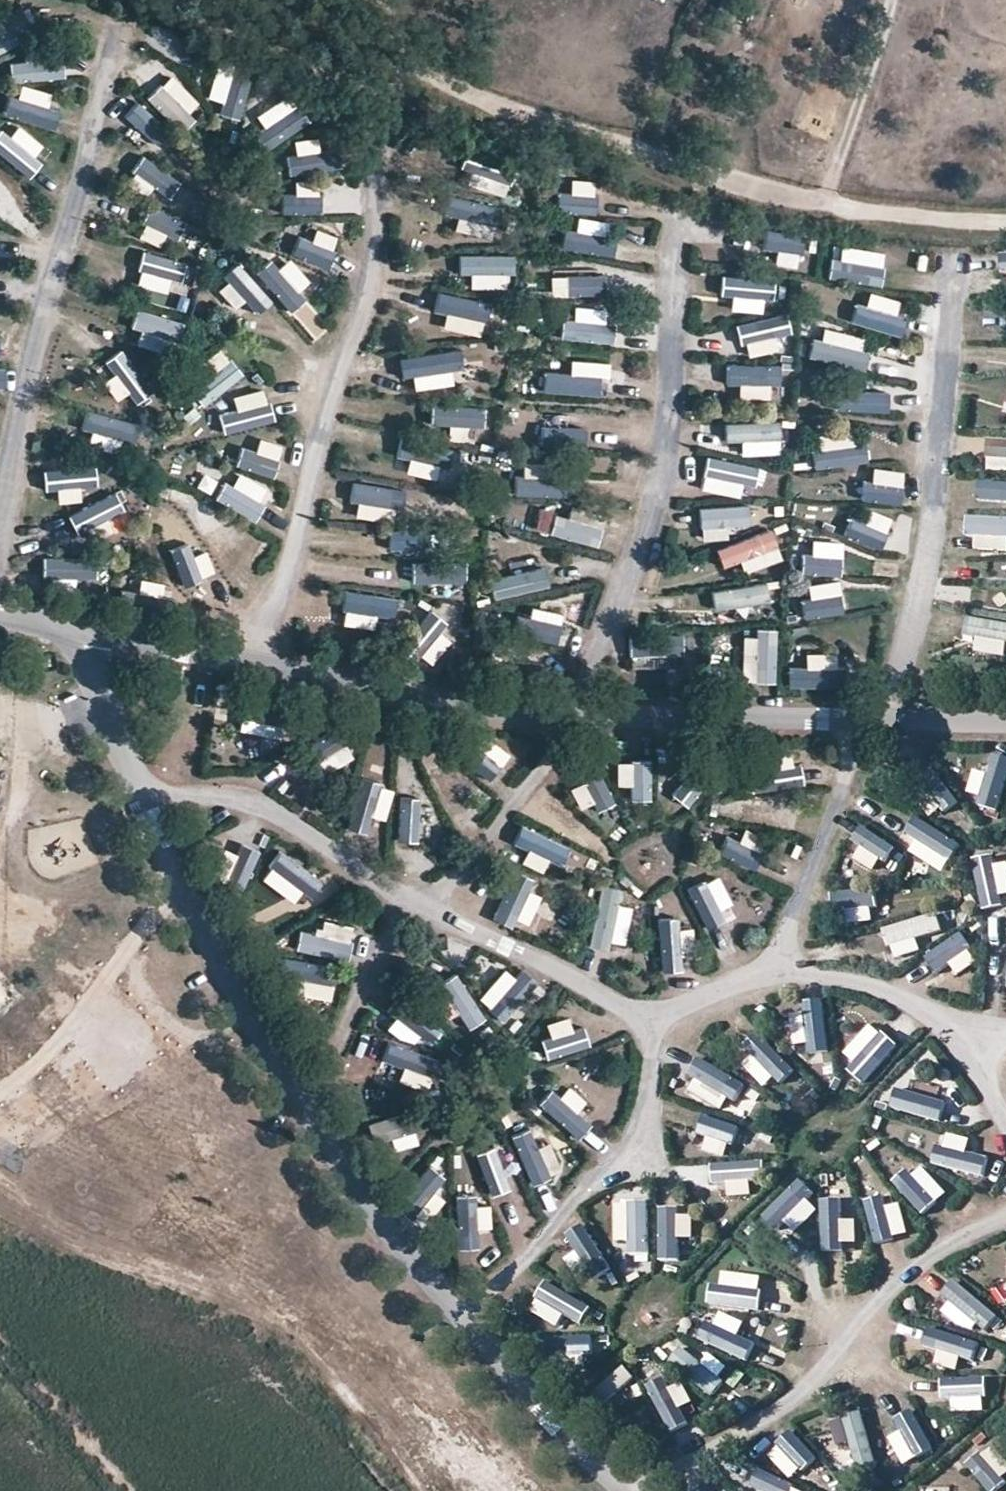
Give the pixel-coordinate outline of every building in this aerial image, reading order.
[(15,0),(0,0),(0,28),(15,0)] [(50,21),(1,44),(12,67),(61,44),(50,21)] [(155,22),(144,37),(185,66),(196,50),(155,22)] [(214,70),(216,133),(242,132),(240,69),(214,70)] [(60,101),(60,75),(0,74),(0,100),(60,101)] [(138,99),(189,137),(204,116),(154,78),(138,99)] [(270,148),(313,102),(294,84),(251,130),(270,148)] [(123,133),(174,171),(190,150),(139,112),(123,133)] [(57,140),(57,114),(0,113),(0,139),(57,140)] [(282,176),(345,171),(343,145),(280,150),(282,176)] [(449,177),(510,193),(517,168),(456,152),(449,177)] [(120,188),(180,206),(188,182),(128,163),(120,188)] [(13,195),(0,178),(0,206),(13,195)] [(548,206),(611,217),(616,191),(553,180),(548,206)] [(268,212),(331,208),(330,182),(266,186),(268,212)] [(435,219),(497,235),(503,209),(442,193),(435,219)] [(188,212),(126,203),(122,229),(185,238),(188,212)] [(358,228),(295,216),(291,242),(353,253),(358,228)] [(540,245),(603,256),(607,230),(545,219),(540,245)] [(736,251),(798,262),(803,237),(740,225),(736,251)] [(825,270),(887,281),(892,255),(829,244),(825,270)] [(186,254),(123,245),(119,270),(182,280),(186,254)] [(448,275),(512,274),(511,248),(448,249),(448,275)] [(315,303),(279,252),(257,267),(294,318),(315,303)] [(550,290),(612,301),(617,276),(554,264),(550,290)] [(195,289),(252,317),(263,294),(207,266),(195,289)] [(727,300),(790,311),(795,285),(732,274),(727,300)] [(428,317),(492,316),(491,290),(428,291),(428,317)] [(840,318),(903,329),(907,303),(845,292),(840,318)] [(549,331),(611,342),(616,317),(554,305),(549,331)] [(121,338),(182,354),(189,328),(128,312),(121,338)] [(730,351),(793,347),(791,321),(728,325),(730,351)] [(423,364),(487,362),(486,336),(423,338),(423,364)] [(92,352),(123,407),(146,394),(115,339),(92,352)] [(814,365),(876,376),(881,350),(819,339),(814,365)] [(194,398),(247,364),(233,342),(180,376),(194,398)] [(543,384),(605,395),(610,370),(548,358),(543,384)] [(717,392),(779,403),(784,377),(721,366),(717,392)] [(223,433),(278,402),(265,379),(210,410),(223,433)] [(825,408),(888,419),(892,393),(830,382),(825,408)] [(47,423),(107,442),(115,417),(55,398),(47,423)] [(424,430),(488,428),(487,402),(424,404),(424,430)] [(716,436),(778,447),(783,422),(721,410),(716,436)] [(537,440),(600,451),(604,426),(542,415),(537,440)] [(810,458),(873,464),(876,438),(813,432),(810,458)] [(229,461),(291,472),(296,447),(233,436),(229,461)] [(471,448),(408,438),(404,464),(467,474),(471,448)] [(1005,466),(1005,440),(984,439),(983,465),(1005,466)] [(106,450),(50,479),(61,502),(118,474),(106,450)] [(698,480),(761,491),(765,465),(703,454),(698,480)] [(513,486),(575,497),(580,472),(517,460),(513,486)] [(821,496),(883,508),(888,482),(826,471),(821,496)] [(276,504),(221,472),(208,495),(262,526),(276,504)] [(1005,509),(1005,482),(982,481),(980,507),(1005,509)] [(342,510),(405,508),(405,482),(341,484),(342,510)] [(114,487),(59,517),(71,540),(127,510),(114,487)] [(685,530),(749,530),(749,503),(685,504),(685,530)] [(542,531),(604,542),(609,517),(546,505),(542,531)] [(827,535),(889,546),(894,521),(831,509),(827,535)] [(1005,547),(1005,521),(967,519),(966,545),(1005,547)] [(395,549),(459,548),(458,521),(395,523),(395,549)] [(155,534),(174,594),(199,586),(180,526),(155,534)] [(772,536),(712,554),(719,579),(780,561),(772,536)] [(803,569),(866,580),(870,554),(808,543),(803,569)] [(115,547),(51,554),(54,580),(117,573),(115,547)] [(123,560),(142,620),(167,612),(148,552),(123,560)] [(550,552),(490,569),(497,594),(558,577),(550,552)] [(406,589),(469,587),(468,561),(405,563),(406,589)] [(694,608),(757,619),(761,594),(699,582),(694,608)] [(798,621),(861,612),(857,587),(794,595),(798,621)] [(327,624),(390,630),(392,604),(329,598),(327,624)] [(496,628),(559,639),(563,613),(501,602),(496,628)] [(431,676),(444,614),(419,609),(405,670),(431,676)] [(1005,649),(1005,622),(954,620),(953,646),(1005,649)] [(662,690),(675,629),(650,623),(636,685),(662,690)] [(757,696),(771,634),(745,628),(732,690),(757,696)] [(827,698),(840,636),(815,631),(801,693),(827,698)] [(485,674),(548,685),(553,659),(490,648),(485,674)] [(1005,686),(1005,660),(999,659),(998,685),(1005,686)] [(296,690),(235,705),(241,730),(303,715),(296,690)] [(329,719),(280,759),(296,779),(345,739),(329,719)] [(450,747),(504,780),(518,757),(464,724),(450,747)] [(717,753),(692,743),(669,802),(693,812),(717,753)] [(640,814),(665,808),(651,746),(625,752),(640,814)] [(987,814),(1005,813),(1005,750),(984,750),(987,814)] [(574,769),(608,823),(630,809),(597,755),(574,769)] [(807,781),(807,755),(743,756),(744,783),(807,781)] [(923,768),(954,823),(977,810),(946,755),(923,768)] [(342,821),(366,831),(390,772),(365,762),(342,821)] [(392,845),(418,848),(424,785),(398,782),(392,845)] [(956,831),(905,794),(889,815),(940,852),(956,831)] [(798,823),(797,797),(734,799),(734,825),(798,823)] [(759,869),(768,845),(709,823),(700,848),(759,869)] [(228,824),(208,884),(233,893),(253,833),(228,824)] [(510,846),(564,879),(577,857),(523,824),(510,846)] [(919,854),(861,829),(851,853),(909,878),(919,854)] [(986,913),(1005,912),(1005,849),(983,850),(986,913)] [(708,862),(684,873),(711,930),(735,919),(708,862)] [(484,892),(538,925),(552,903),(498,869),(484,892)] [(305,879),(249,910),(262,933),(317,902),(305,879)] [(839,936),(898,912),(888,888),(830,911),(839,936)] [(590,954),(616,954),(617,891),(591,890),(590,954)] [(668,891),(644,902),(671,960),(695,949),(668,891)] [(928,909),(873,940),(886,963),(941,931),(928,909)] [(956,922),(917,972),(937,988),(977,939),(956,922)] [(357,924),(294,925),(295,951),(358,950),(357,924)] [(480,951),(469,963),(484,978),(495,966),(480,951)] [(341,974),(279,962),(274,988),(336,1000),(341,974)] [(525,963),(498,1021),(522,1032),(548,974),(525,963)] [(487,1018),(454,964),(432,978),(465,1032),(487,1018)] [(792,1003),(809,1064),(834,1057),(817,996),(792,1003)] [(447,1016),(385,1002),(380,1028),(442,1041),(447,1016)] [(879,1007),(849,1063),(872,1075),(902,1020),(879,1007)] [(537,1037),(544,1063),(605,1047),(598,1021),(537,1037)] [(792,1065),(740,1029),(725,1050),(777,1086),(792,1065)] [(436,1061),(374,1048),(368,1073),(430,1087),(436,1061)] [(753,1084),(700,1049),(686,1071),(739,1106),(753,1084)] [(343,1075),(366,1079),(370,1059),(346,1055),(343,1075)] [(598,1111),(547,1073),(531,1094),(582,1132),(598,1111)] [(890,1108),(953,1103),(951,1077),(888,1082),(890,1108)] [(431,1110),(368,1111),(368,1137),(432,1136),(431,1110)] [(559,1161),(522,1110),(501,1125),(537,1176),(559,1161)] [(893,1145),(955,1159),(961,1134),(899,1119),(893,1145)] [(747,1121),(683,1122),(684,1148),(747,1147),(747,1121)] [(519,1192),(504,1131),(479,1137),(494,1198),(519,1192)] [(876,1166),(922,1209),(940,1190),(894,1147),(876,1166)] [(425,1149),(398,1206),(422,1218),(449,1160),(425,1149)] [(707,1194),(769,1180),(762,1154),(701,1169),(707,1194)] [(819,1174),(825,1194),(846,1188),(840,1168),(819,1174)] [(451,1179),(451,1243),(477,1243),(477,1179),(451,1179)] [(909,1237),(874,1185),(852,1199),(888,1252),(909,1237)] [(760,1254),(796,1202),(774,1187),(738,1239),(760,1254)] [(844,1263),(834,1201),(808,1205),(818,1267),(844,1263)] [(693,1266),(696,1203),(670,1202),(667,1265),(693,1266)] [(651,1270),(653,1207),(627,1206),(624,1269),(651,1270)] [(842,1214),(842,1247),(853,1247),(853,1214),(842,1214)] [(625,1276),(592,1222),(570,1235),(603,1289),(625,1276)] [(995,1332),(1005,1320),(1005,1307),(964,1271),(947,1291),(995,1332)] [(771,1306),(772,1280),(708,1279),(707,1305),(771,1306)] [(596,1295),(533,1289),(531,1315),(594,1321),(596,1295)] [(747,1372),(760,1349),(704,1318),(691,1341),(747,1372)] [(540,1349),(550,1374),(609,1351),(599,1326),(540,1349)] [(981,1337),(918,1330),(915,1356),(978,1363),(981,1337)] [(728,1399),(741,1376),(685,1346),(672,1369),(728,1399)] [(662,1431),(686,1420),(661,1362),(637,1373),(662,1431)] [(568,1415),(589,1430),(627,1380),(606,1364),(568,1415)] [(997,1373),(937,1393),(945,1417),(1005,1398),(997,1373)] [(925,1467),(917,1405),(890,1408),(899,1471),(925,1467)] [(875,1474),(865,1412),(839,1416),(849,1478),(875,1474)] [(1005,1440),(1005,1420),(985,1415),(970,1476),(995,1483),(1005,1440)] [(776,1444),(819,1489),(838,1472),(795,1426),(776,1444)] [(769,1460),(752,1481),(766,1490),(808,1490),(769,1460)]
